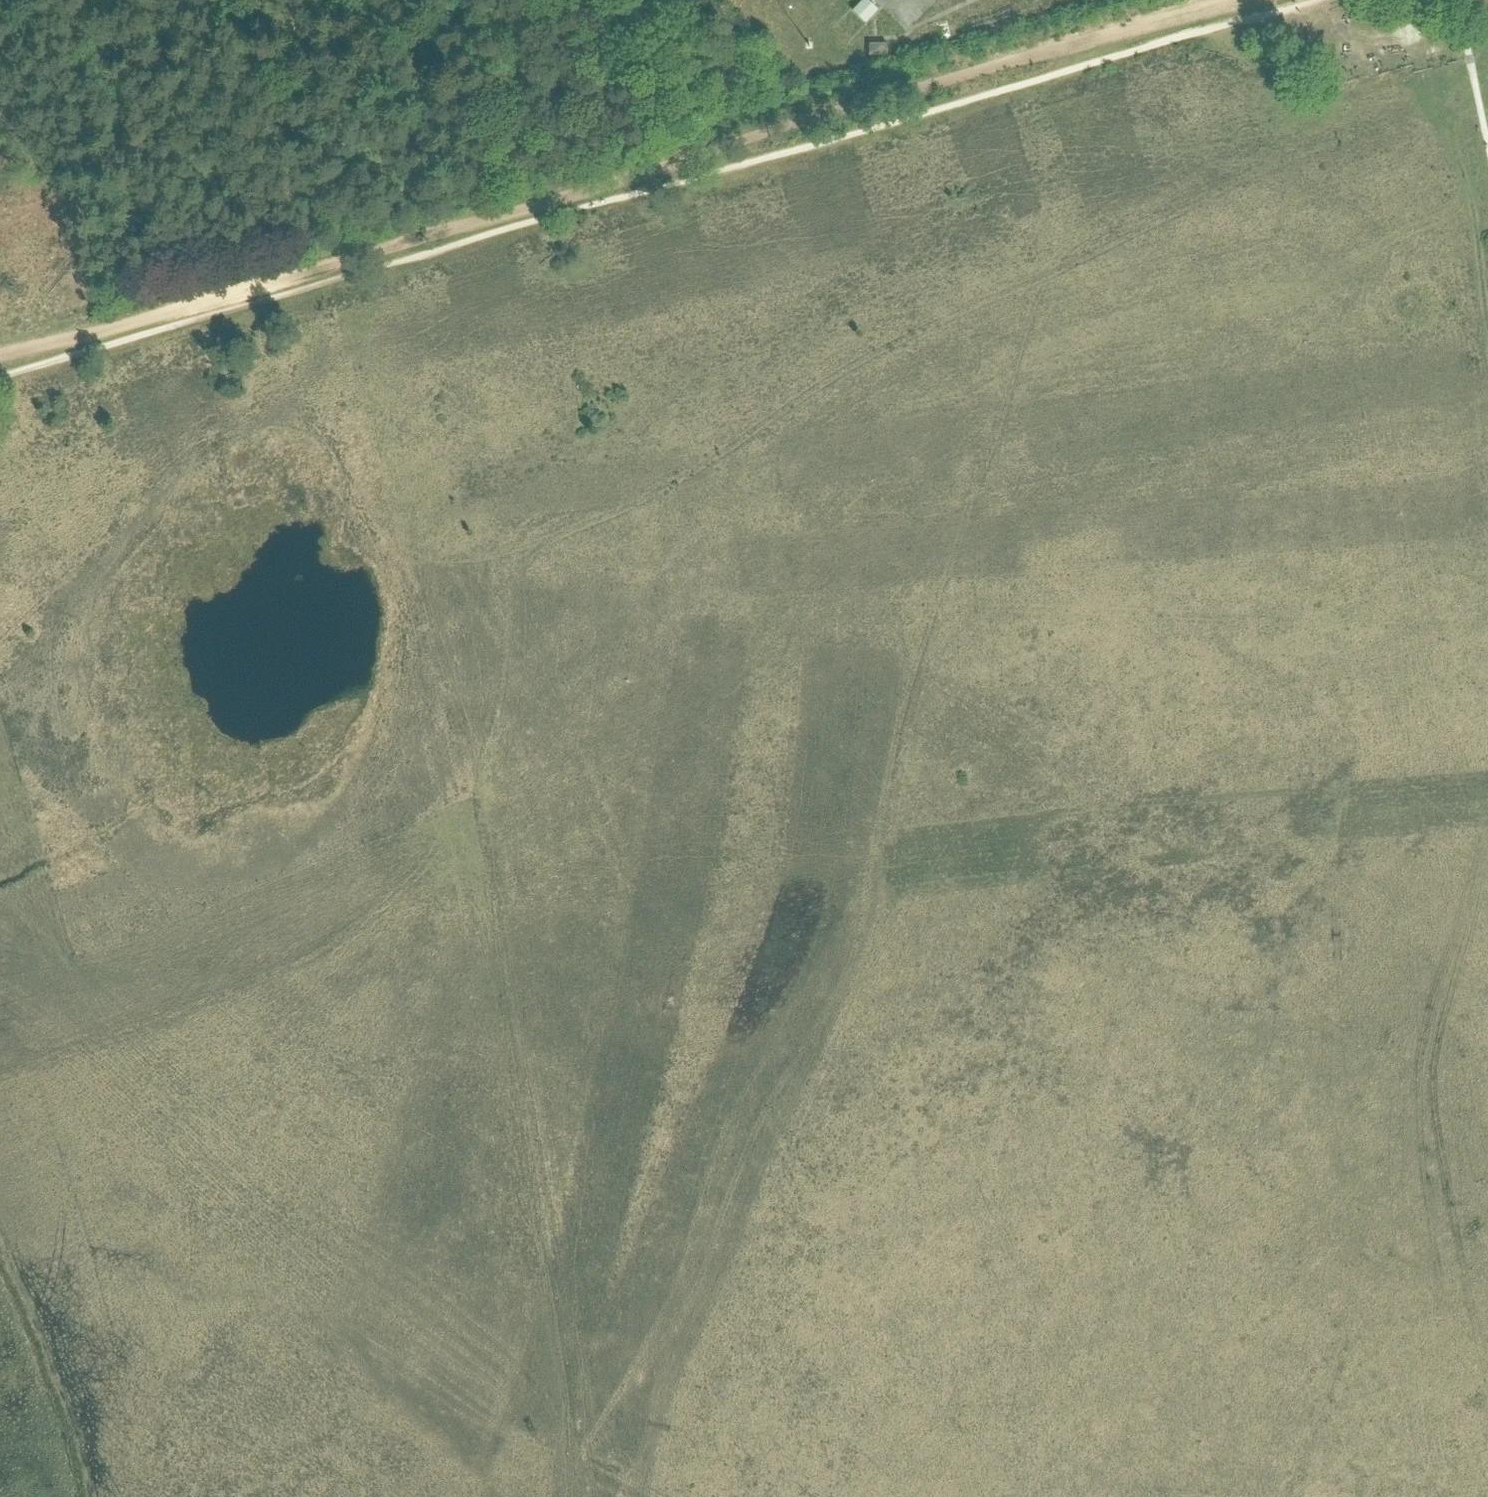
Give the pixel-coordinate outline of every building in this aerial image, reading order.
[(870,21),(883,6),(876,0),(859,0),(854,6),(870,21)] [(870,44),(870,57),(888,57),(888,44),(870,44)]
